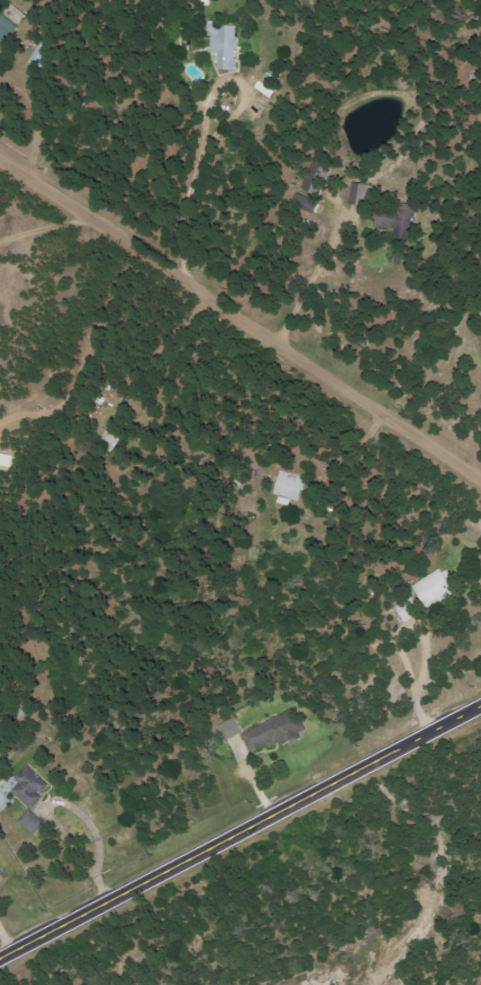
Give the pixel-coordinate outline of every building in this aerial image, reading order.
[(22,27),(0,10),(0,39),(8,45),(22,27)] [(239,71),(240,26),(209,25),(208,37),(214,37),(214,54),(219,54),(219,70),(239,71)] [(306,192),(325,195),(330,163),(311,160),(306,192)] [(18,456),(0,452),(0,465),(16,468),(18,456)] [(302,502),(309,478),(283,471),(276,495),(302,502)] [(417,585),(432,608),(457,592),(452,584),(454,582),(444,568),(417,585)] [(399,605),(405,622),(421,616),(415,599),(399,605)] [(249,731),(259,755),(309,734),(299,710),(249,731)] [(227,741),(245,734),(239,718),(221,725),(227,741)] [(15,779),(20,784),(13,791),(32,810),(21,821),(35,836),(54,816),(40,802),(54,788),(29,764),(15,779)]
